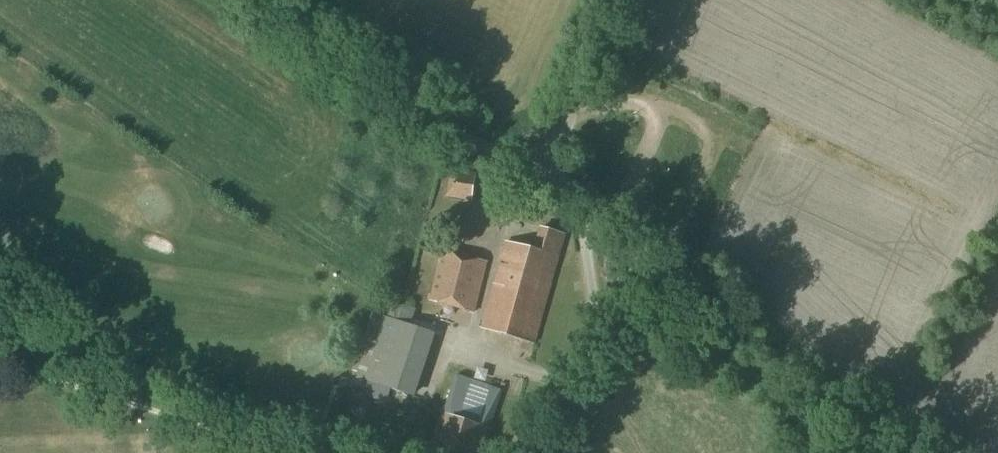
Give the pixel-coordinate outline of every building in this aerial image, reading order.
[(476,174),(451,170),(447,196),(471,200),(476,174)] [(534,344),(565,235),(540,228),(534,250),(505,242),(481,329),(534,344)] [(474,313),(488,263),(442,250),(429,301),(474,313)] [(415,397),(435,335),(371,313),(350,376),(415,397)] [(443,413),(442,415),(429,452),(484,452),(491,430),(504,394),(457,378),(445,414),(443,413)]
